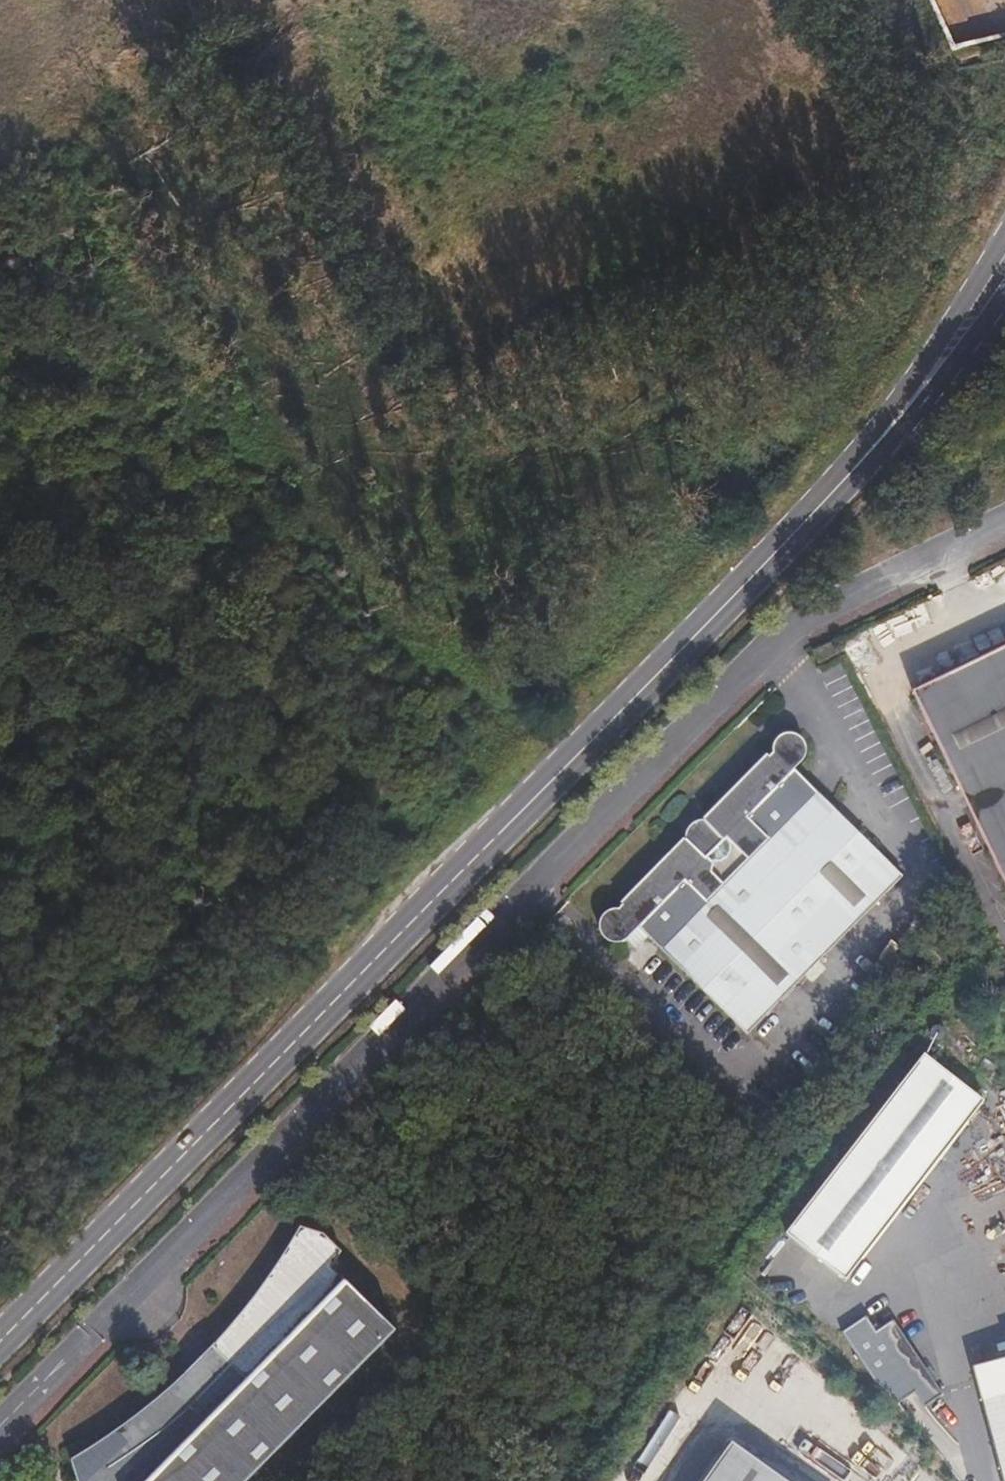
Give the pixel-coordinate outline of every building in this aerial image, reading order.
[(919,705),(1004,864),(1004,660),(919,705)] [(903,873),(795,767),(803,758),(805,753),(806,748),(805,743),(803,738),(798,734),(792,732),(784,733),(781,734),(776,739),(775,742),(773,750),(705,820),(697,821),(692,824),(689,827),(688,831),(687,836),(687,838),(618,909),(612,910),(604,917),(601,926),(603,932),(607,937),(610,939),(617,942),(626,940),(629,938),(640,926),(655,940),(749,1032),(903,873)] [(924,1041),(782,1226),(841,1275),(984,1089),(924,1041)] [(381,1328),(319,1267),(327,1249),(310,1233),(288,1226),(269,1258),(258,1275),(247,1291),(230,1313),(208,1337),(185,1361),(169,1376),(145,1397),(127,1412),(100,1433),(61,1461),(68,1480),(235,1480),(381,1328)] [(750,1280),(798,1316),(829,1273),(781,1238),(750,1280)] [(941,1393),(894,1320),(876,1331),(867,1317),(844,1331),(893,1407),(913,1395),(921,1406),(941,1393)] [(991,1394),(1004,1450),(1004,1391),(991,1394)] [(734,1438),(703,1480),(795,1480),(734,1438)]
